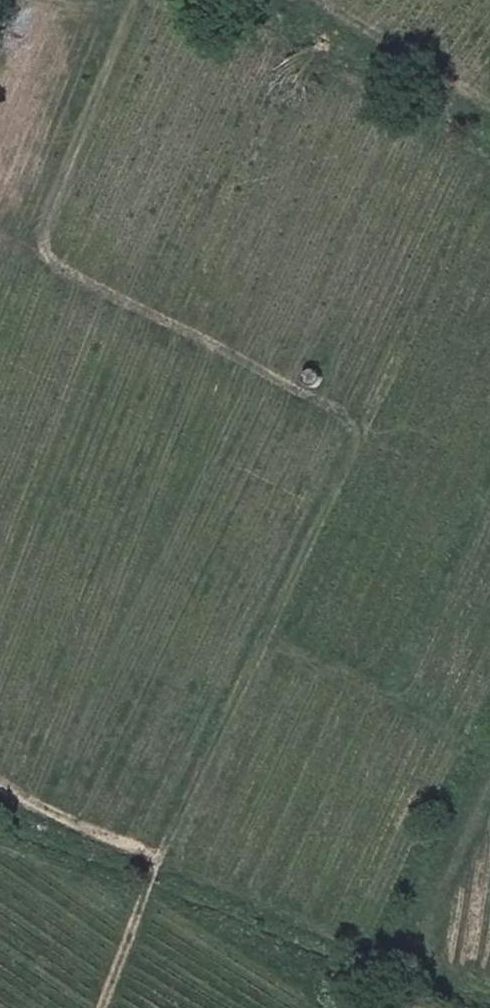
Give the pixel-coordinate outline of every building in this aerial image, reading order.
[(318,369),(312,373),(310,377),(310,381),(313,387),(320,389),(325,388),(328,386),(330,383),(330,377),(328,372),(325,370),(318,369)]
